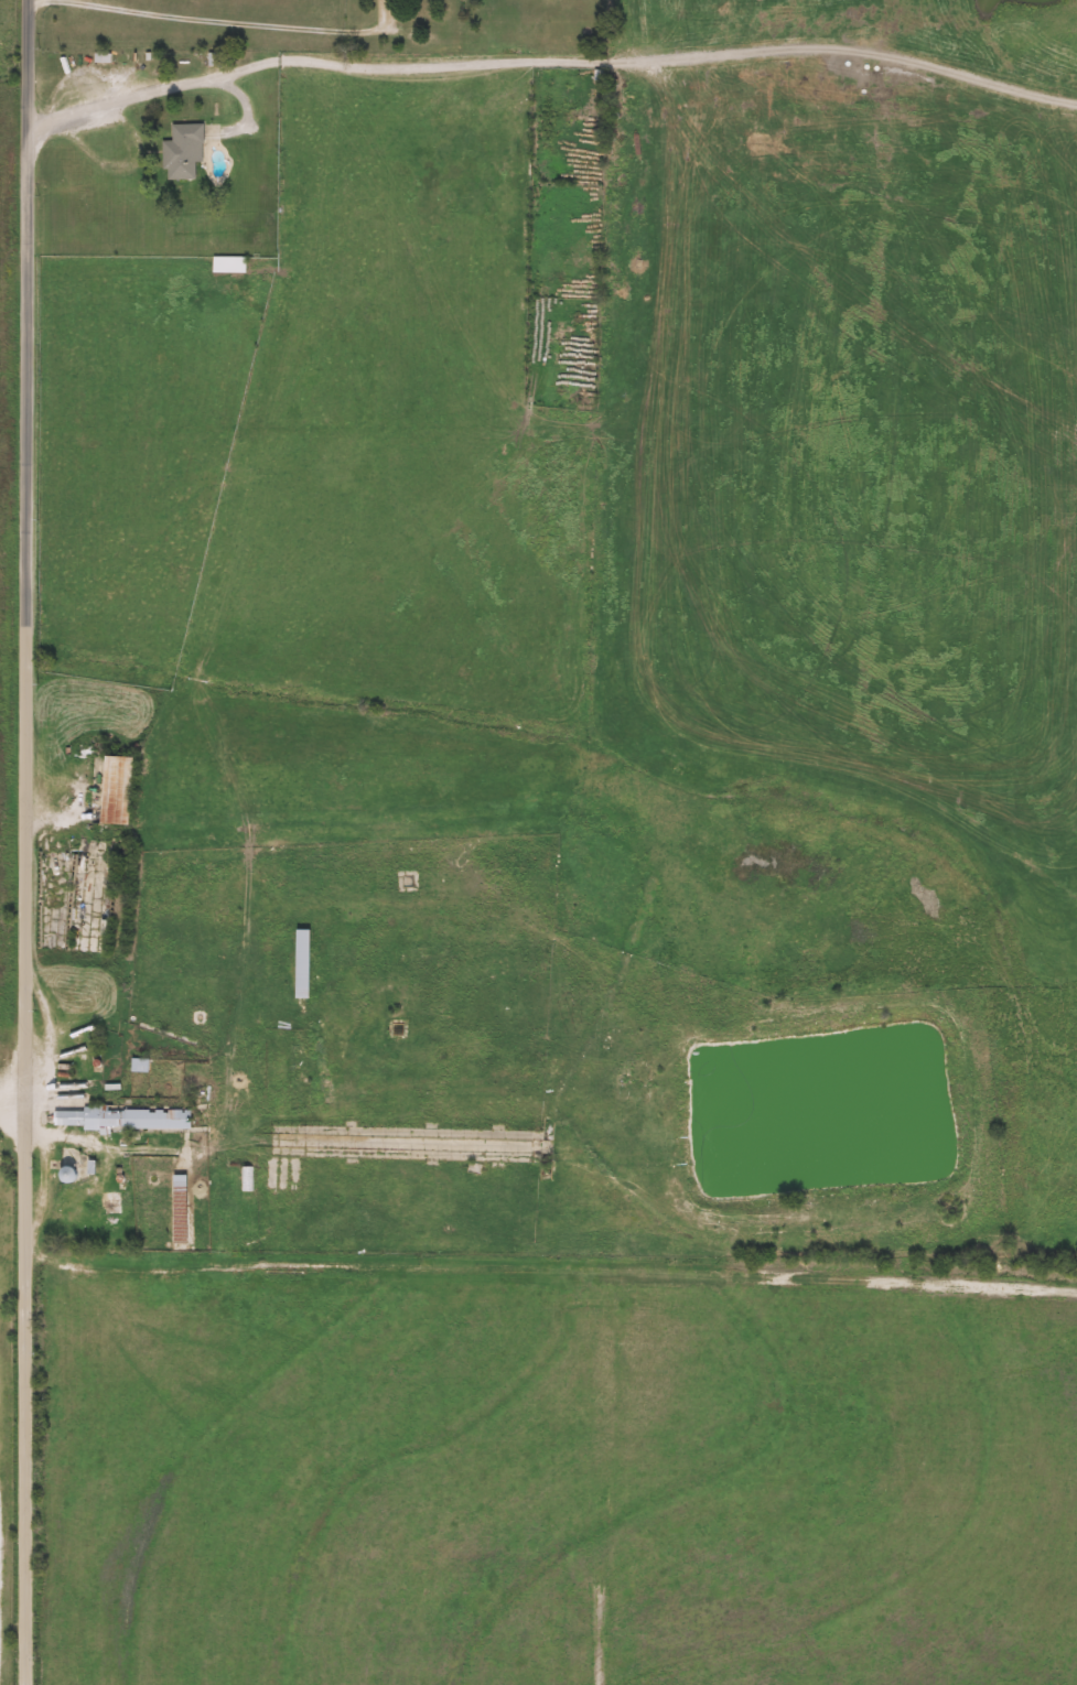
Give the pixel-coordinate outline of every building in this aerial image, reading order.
[(164,142),(173,142),(173,125),(205,125),(205,163),(197,163),(197,180),(169,180),(169,170),(163,170),(164,142)] [(247,258),(247,273),(214,273),(214,258),(247,258)] [(134,756),(132,824),(101,823),(103,792),(94,791),(95,755),(134,756)] [(311,930),(311,1016),(298,1016),(298,930),(311,930)] [(46,1109),(192,1111),(192,1130),(46,1126),(46,1109)] [(187,1175),(187,1244),(175,1244),(175,1175),(187,1175)] [(105,1192),(122,1192),(122,1216),(105,1216),(105,1192)]
